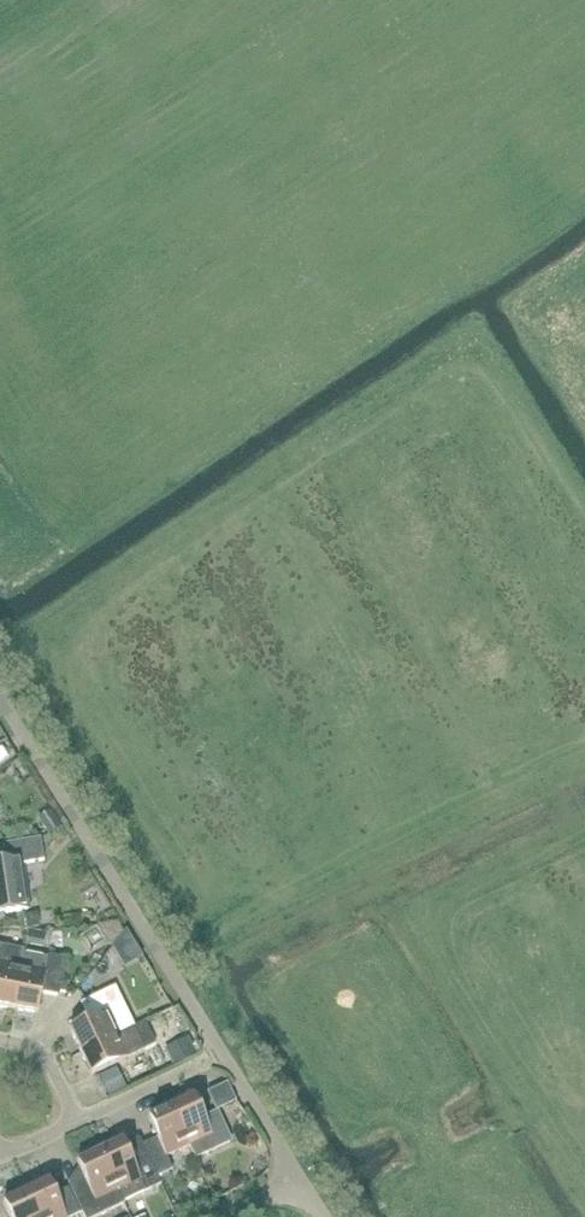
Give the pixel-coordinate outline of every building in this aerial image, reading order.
[(37,819),(48,837),(53,833),(62,828),(51,811),(37,819)] [(20,862),(42,858),(39,839),(3,845),(6,864),(0,865),(0,915),(27,911),(20,862)] [(40,921),(41,933),(54,931),(53,919),(40,921)] [(119,924),(96,926),(111,949),(124,932),(119,924)] [(17,949),(36,951),(37,931),(18,930),(17,949)] [(124,932),(111,949),(114,954),(131,943),(124,932)] [(24,954),(1,950),(1,946),(0,946),(0,1008),(13,1010),(24,954)] [(49,956),(49,959),(24,954),(13,1010),(38,1015),(42,994),(60,997),(67,959),(49,956)] [(86,980),(93,995),(110,987),(104,972),(86,980)] [(135,1028),(124,1005),(116,988),(81,1005),(89,1022),(70,1031),(81,1054),(135,1028)] [(157,1016),(162,1029),(184,1019),(178,1007),(157,1016)] [(144,1024),(135,1028),(81,1054),(92,1077),(146,1051),(146,1050),(155,1046),(144,1024)] [(174,1066),(196,1055),(188,1039),(166,1050),(174,1066)] [(116,1068),(99,1076),(109,1095),(125,1087),(116,1068)] [(210,1097),(218,1114),(237,1105),(228,1089),(210,1097)] [(195,1159),(217,1149),(231,1142),(218,1114),(204,1120),(194,1098),(171,1108),(189,1147),(195,1159)] [(167,1158),(189,1147),(171,1108),(149,1119),(158,1138),(143,1145),(148,1157),(158,1179),(173,1172),(167,1158)] [(148,1157),(133,1164),(123,1143),(100,1153),(124,1204),(162,1186),(158,1179),(148,1157)] [(124,1204),(100,1153),(77,1164),(87,1184),(72,1191),(84,1216),(97,1216),(124,1204)] [(56,1197),(49,1183),(26,1193),(38,1216),(76,1216),(80,1215),(69,1190),(56,1197)] [(203,1205),(214,1200),(210,1191),(198,1196),(203,1205)] [(26,1193),(4,1204),(10,1216),(38,1216),(26,1193)]
